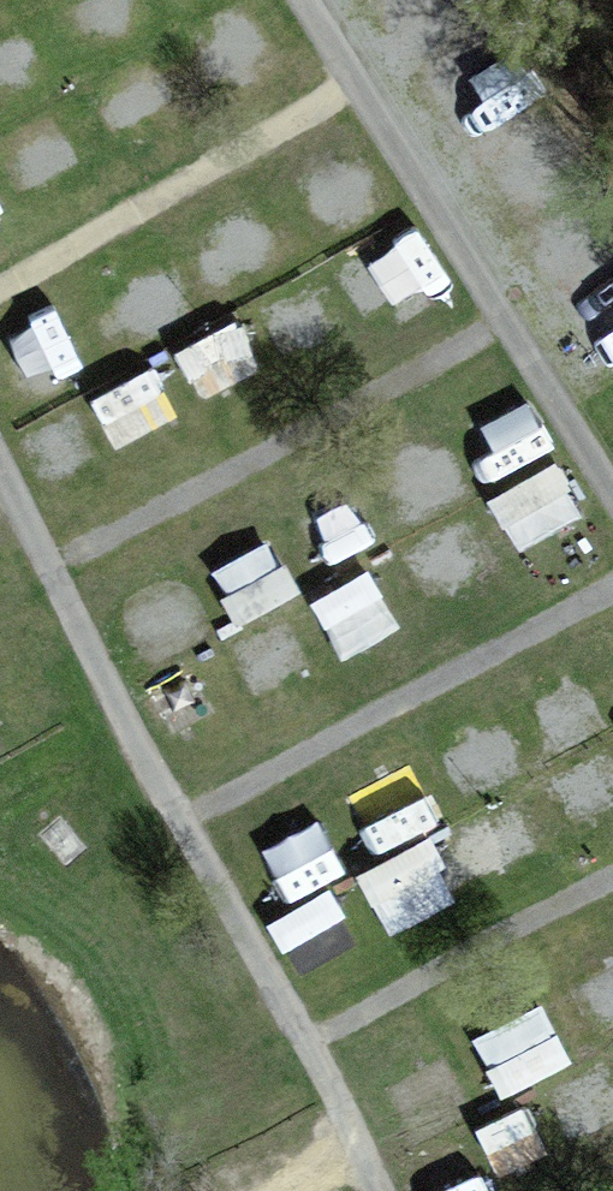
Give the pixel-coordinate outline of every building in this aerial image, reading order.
[(237,62),(277,31),(252,0),(227,0),(203,18),(237,62)] [(97,76),(130,127),(186,92),(153,41),(97,76)] [(87,155),(54,97),(0,127),(0,131),(31,185),(87,155)] [(348,231),(396,208),(372,158),(324,181),(348,231)] [(436,218),(378,243),(405,304),(463,279),(436,218)] [(205,390),(272,365),(251,307),(184,331),(205,390)] [(78,318),(24,340),(47,393),(100,371),(78,318)] [(115,433),(182,413),(168,362),(100,382),(115,433)] [(562,453),(500,490),(530,540),(592,502),(562,453)] [(242,606),(303,590),(288,535),(228,551),(242,606)] [(321,586),(349,647),(409,620),(381,559),(321,586)] [(16,738),(0,710),(0,748),(16,738)] [(382,811),(393,835),(445,813),(434,789),(382,811)] [(292,885),(356,865),(337,805),(273,825),(292,885)] [(401,922),(470,881),(437,825),(368,865),(401,922)] [(339,883),(282,909),(293,933),(350,908),(339,883)] [(587,976),(612,1023),(612,962),(587,976)] [(555,992),(483,1028),(511,1085),(584,1049),(555,992)] [(612,1116),(612,1054),(552,1082),(575,1133),(612,1116)] [(536,1095),(487,1113),(508,1167),(556,1148),(536,1095)] [(491,1181),(465,1127),(406,1155),(423,1190),(469,1190),(491,1181)]
